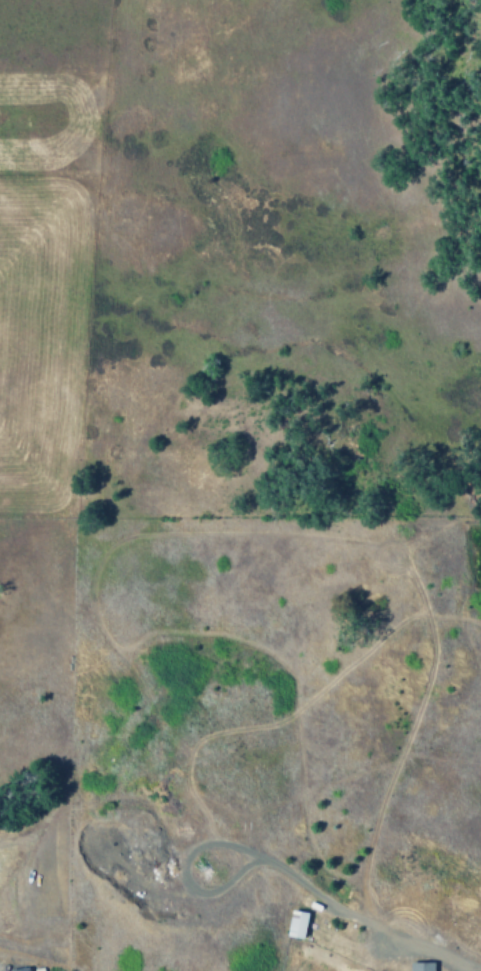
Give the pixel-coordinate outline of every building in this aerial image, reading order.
[(302,940),(307,914),(290,910),(285,937),(302,940)] [(433,962),(408,963),(408,970),(433,970),(433,962)]
